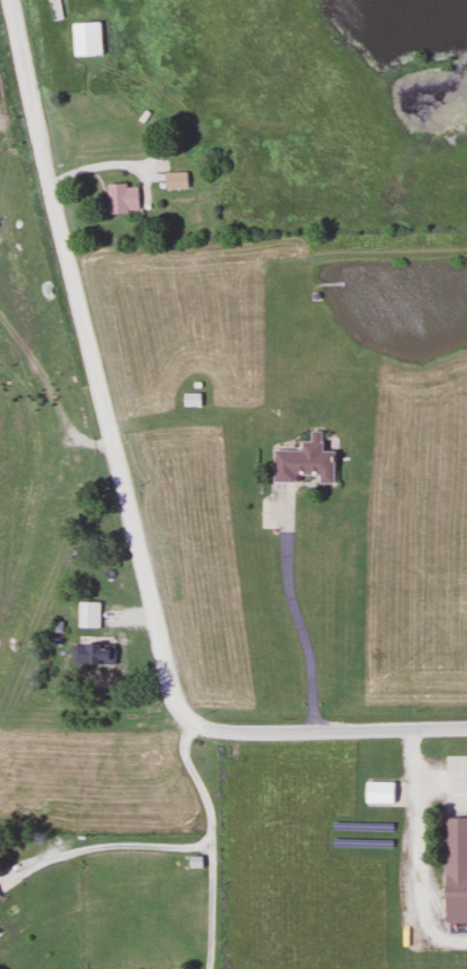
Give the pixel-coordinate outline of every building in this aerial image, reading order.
[(70,57),(102,57),(102,23),(70,23),(70,57)] [(163,188),(187,188),(187,172),(163,172),(163,188)] [(138,184),(106,184),(106,212),(138,212),(138,184)] [(182,407),(201,407),(201,393),(182,393),(182,407)] [(272,450),(272,482),(295,482),(295,477),(333,477),(333,451),(319,451),(319,430),(308,430),(308,441),(298,441),(298,450),(272,450)] [(77,628),(100,628),(100,602),(77,602),(77,628)] [(70,644),(70,665),(114,665),(114,644),(70,644)] [(445,873),(466,873),(466,920),(444,920),(445,873)]
